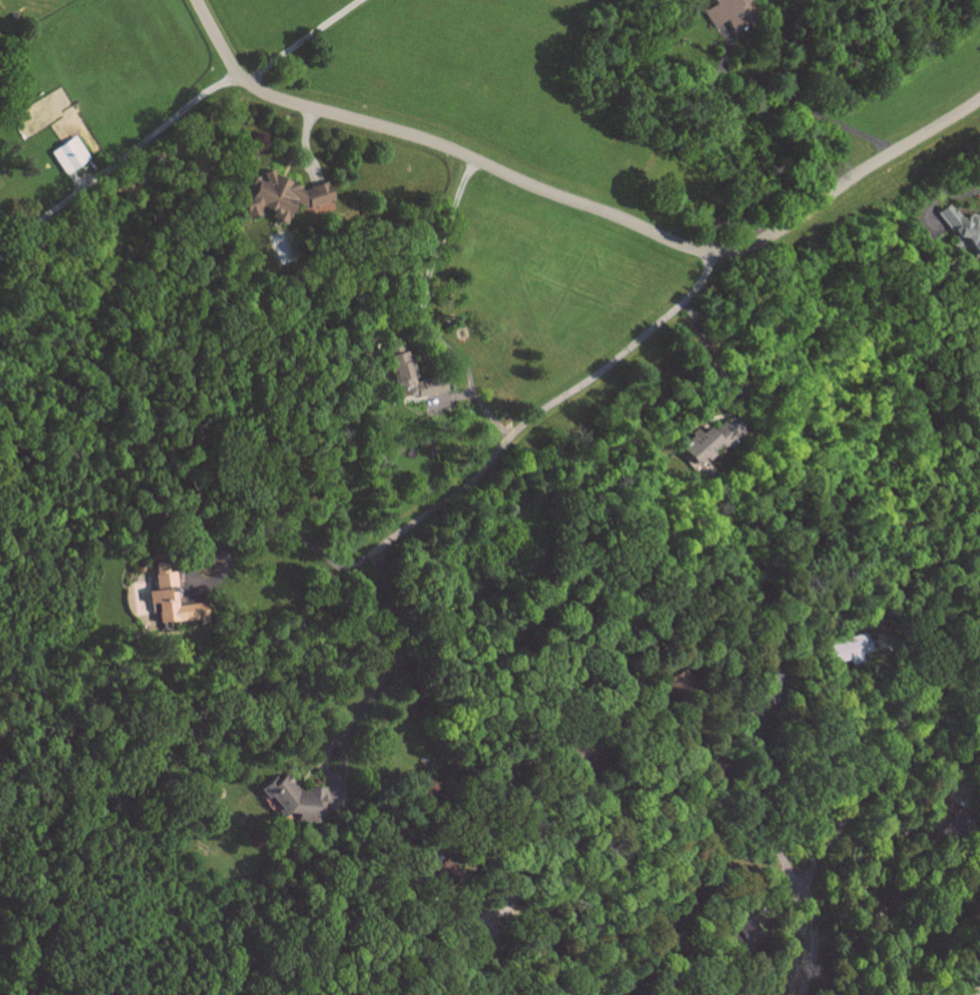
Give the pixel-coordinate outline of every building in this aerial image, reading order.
[(715,28),(729,20),(736,33),(759,20),(749,2),(753,0),(716,0),(718,5),(706,12),(715,28)] [(53,153),(68,175),(93,159),(78,136),(53,153)] [(337,201),(334,190),(331,190),(329,183),(303,190),(300,180),(279,178),(276,170),(267,172),(266,180),(254,178),(251,200),(249,216),(255,217),(263,215),(264,209),(275,210),(274,220),(293,222),(295,204),(316,207),(337,201)] [(954,232),(960,227),(979,252),(979,216),(977,213),(967,221),(952,203),(940,213),(954,232)] [(449,392),(446,375),(419,381),(413,352),(395,356),(401,391),(417,388),(419,398),(449,392)] [(686,451),(700,467),(724,445),(727,448),(739,436),(725,421),(715,430),(712,427),(705,435),(700,429),(689,439),(694,444),(686,451)] [(163,624),(203,620),(203,625),(212,625),(210,603),(182,606),(179,573),(172,573),(170,562),(158,564),(160,591),(152,591),(153,604),(161,604),(163,624)] [(847,660),(849,665),(862,661),(860,656),(874,652),(868,634),(834,644),(839,662),(847,660)] [(329,789),(291,787),(292,777),(276,776),(275,788),(268,787),(268,799),(284,799),(283,815),(301,816),(301,822),(322,823),(323,809),(328,809),(329,789)] [(463,873),(450,859),(438,870),(450,884),(463,873)] [(743,947),(761,940),(752,919),(735,926),(743,947)]
